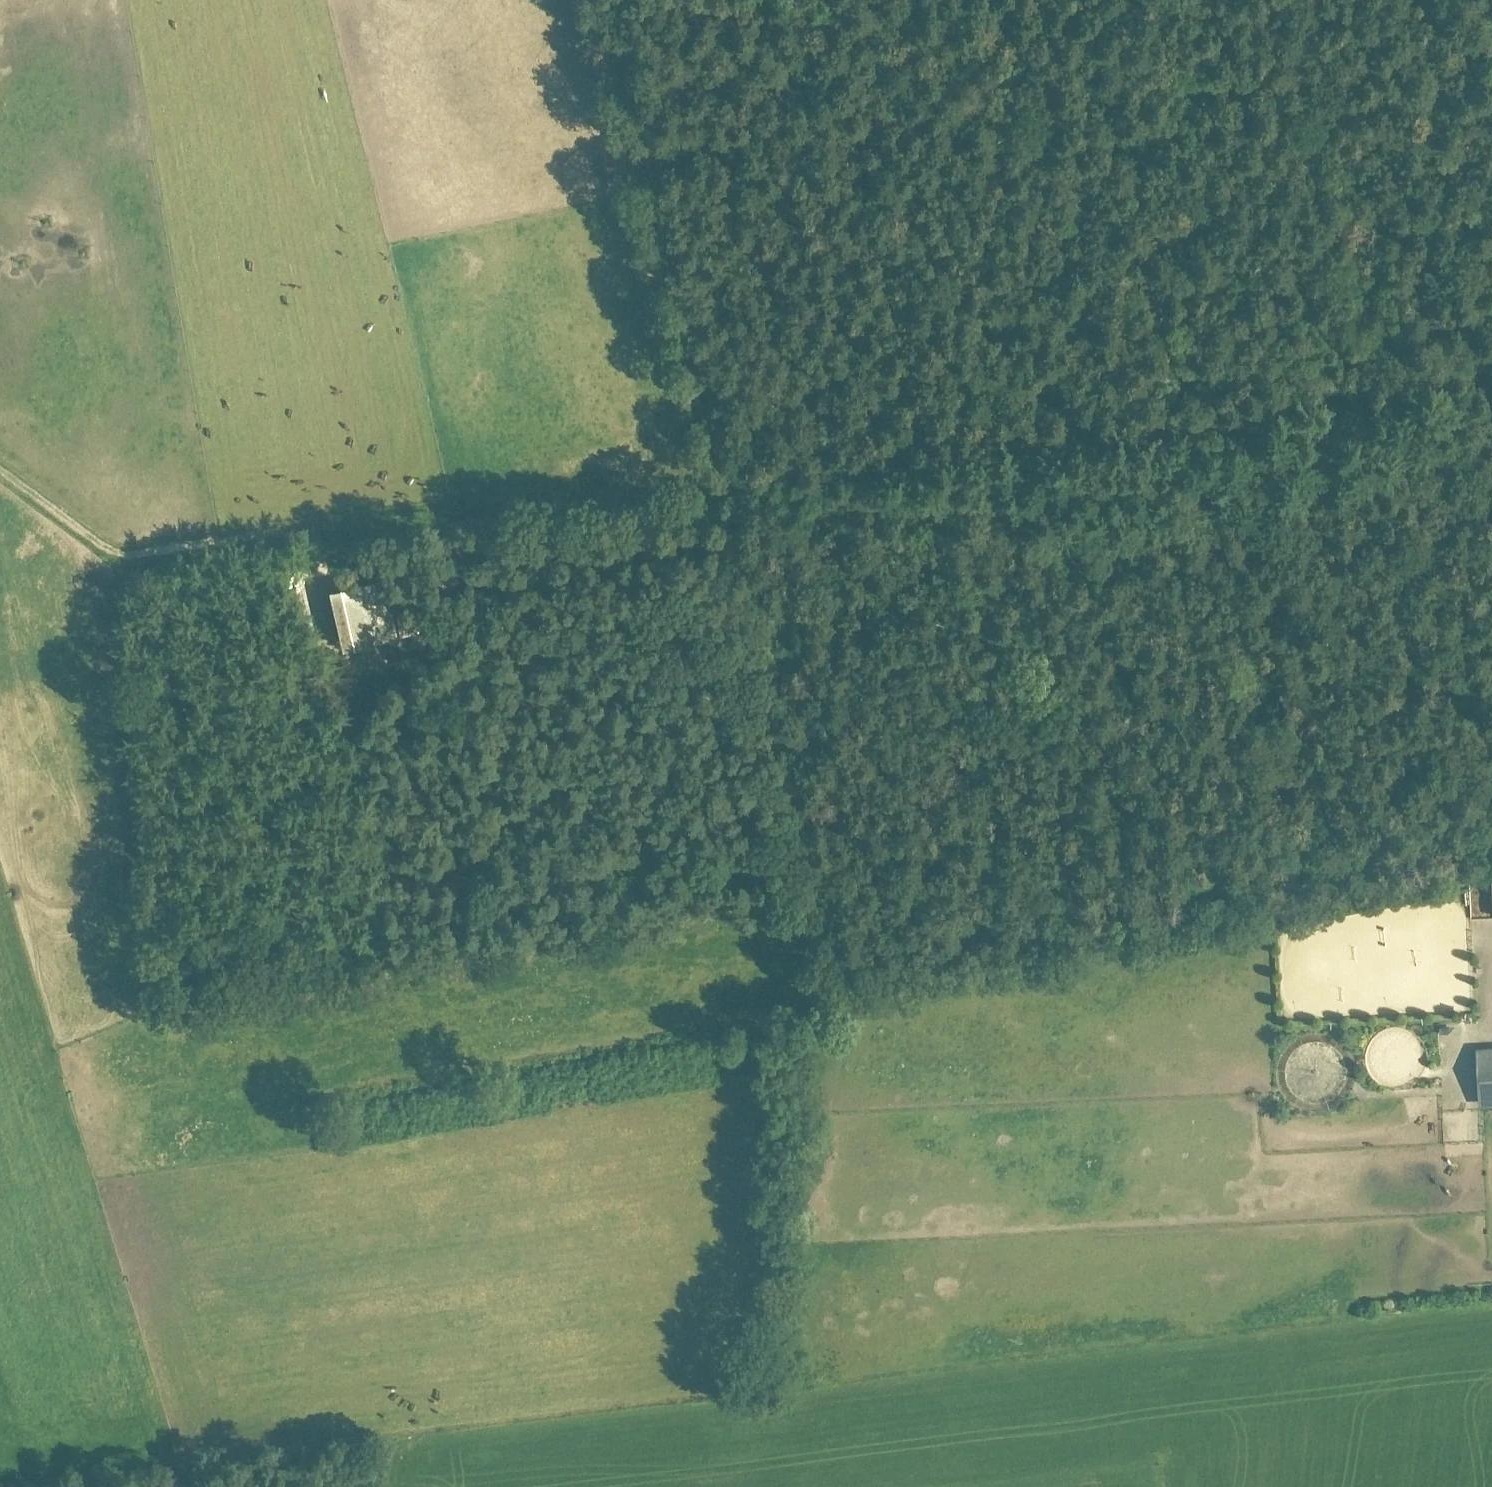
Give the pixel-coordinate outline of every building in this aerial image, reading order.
[(383,579),(339,589),(354,648),(398,637),(383,579)] [(1485,905),(1464,907),(1465,915),(1485,913),(1485,905)] [(1491,1100),(1491,1053),(1481,1054),(1483,1101),(1491,1100)]
